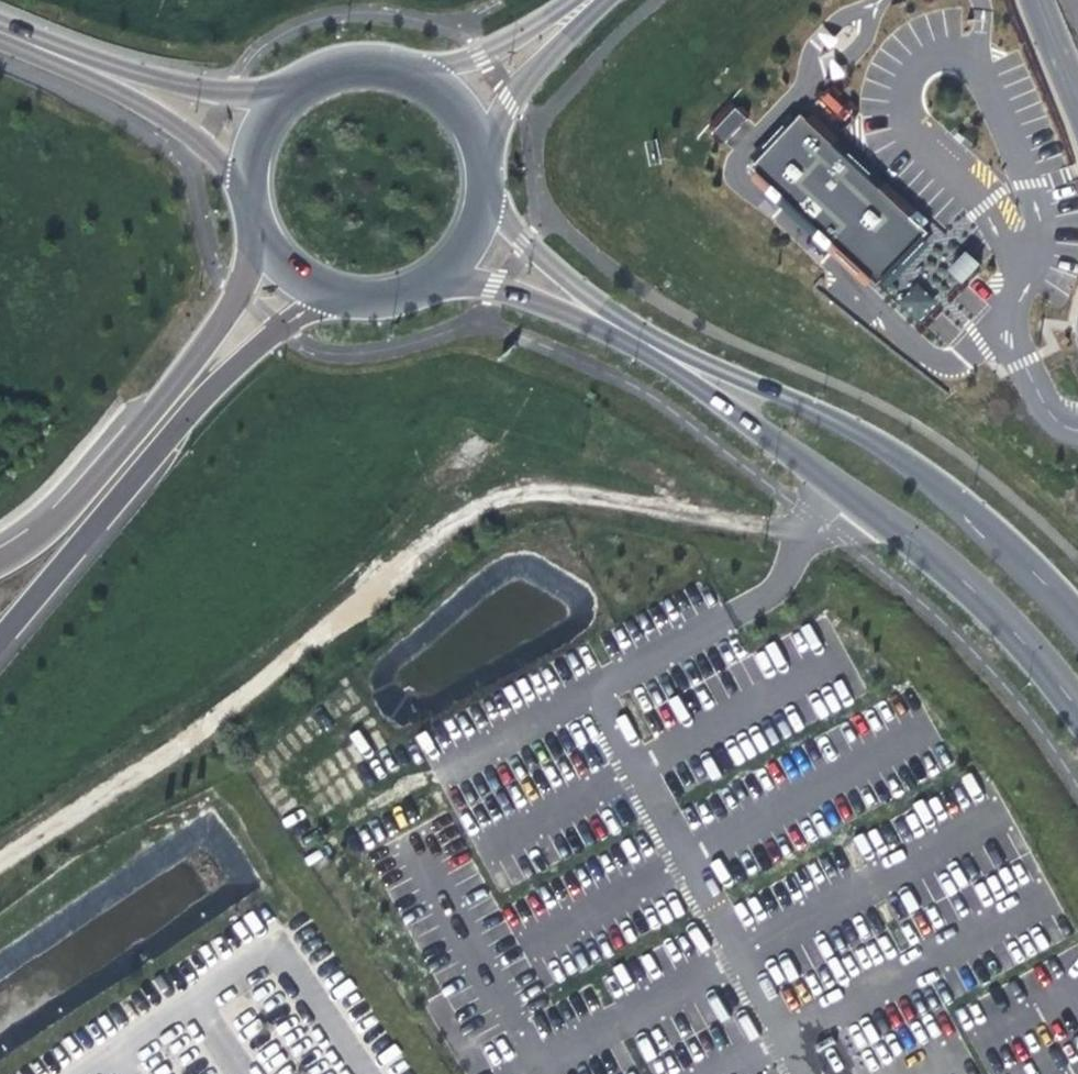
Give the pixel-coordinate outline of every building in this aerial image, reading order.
[(724,143),(747,121),(734,108),(711,130),(724,143)] [(926,237),(800,113),(753,165),(823,230),(878,284),(926,237)] [(965,251),(947,270),(961,284),(979,265),(965,251)] [(913,326),(936,302),(916,283),(893,306),(913,326)]
